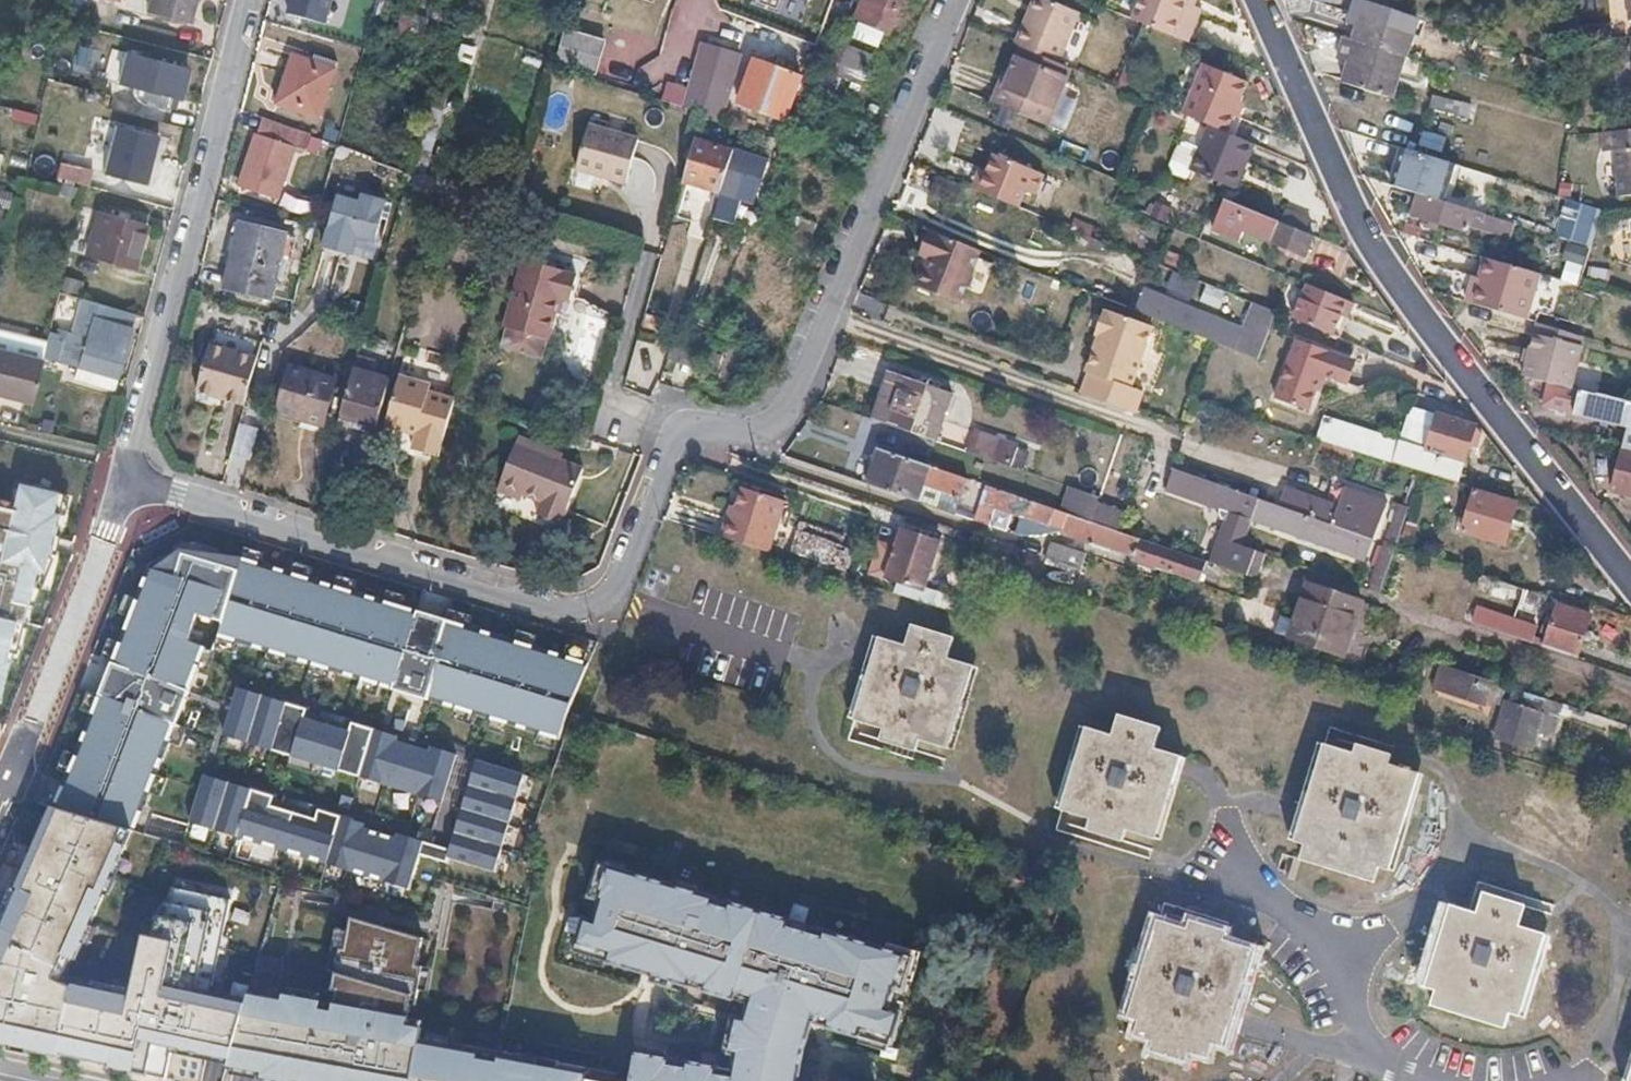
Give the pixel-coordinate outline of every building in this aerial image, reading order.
[(141,13),(186,26),(193,0),(145,0),(141,13)] [(855,18),(888,32),(897,11),(900,0),(862,0),(855,18)] [(1023,11),(1010,42),(1018,45),(1054,60),(1074,11),(1047,0),(1037,0),(1031,14),(1023,11)] [(1023,11),(1031,14),(1037,0),(1028,0),(1023,11)] [(1139,21),(1147,24),(1180,37),(1193,6),(1195,0),(1147,0),(1139,21)] [(1356,23),(1353,35),(1404,52),(1409,32),(1379,21),(1384,7),(1363,0),(1353,0),(1346,19),(1356,23)] [(1624,19),(1630,18),(1630,0),(1623,0),(1624,19)] [(425,16),(385,5),(377,33),(392,37),(389,47),(402,51),(401,54),(414,58),(425,16)] [(1207,12),(1193,6),(1180,37),(1195,43),(1207,12)] [(596,36),(564,27),(554,61),(586,70),(596,36)] [(1336,55),(1348,59),(1341,80),(1391,95),(1404,55),(1343,36),(1336,55)] [(739,54),(703,43),(688,90),(671,85),(666,101),(700,112),(719,118),(739,54)] [(837,69),(863,80),(874,54),(847,43),(837,69)] [(1018,45),(1012,57),(1064,78),(1069,66),(1054,60),(1018,45)] [(333,63),(289,51),(276,101),(320,113),(333,63)] [(183,68),(122,52),(114,83),(130,87),(129,91),(129,93),(130,95),(132,99),(134,102),(138,103),(163,110),(166,97),(175,99),(183,68)] [(1000,88),(996,86),(988,104),(1045,127),(1064,78),(1012,57),(1004,78),(1000,88)] [(798,78),(751,60),(735,102),(782,120),(798,78)] [(1253,82),(1210,65),(1190,115),(1207,122),(1233,132),(1253,82)] [(1004,78),(1000,76),(996,86),(1000,88),(1004,78)] [(1460,101),(1436,93),(1431,107),(1456,115),(1460,101)] [(310,129),(263,116),(244,188),(283,199),(298,145),(305,147),(310,129)] [(636,138),(586,122),(572,168),(622,183),(636,138)] [(1233,132),(1207,122),(1188,169),(1227,184),(1234,168),(1242,171),(1254,141),(1233,132)] [(153,136),(111,125),(99,173),(142,184),(153,136)] [(1610,149),(1614,196),(1630,195),(1630,128),(1599,131),(1600,150),(1610,149)] [(731,151),(693,139),(681,181),(718,193),(731,151)] [(1397,143),(1396,146),(1431,156),(1432,153),(1397,143)] [(1431,156),(1396,146),(1385,180),(1420,190),(1431,156)] [(765,160),(734,150),(721,192),(749,201),(765,160)] [(1028,168),(988,152),(972,190),(1012,206),(1028,168)] [(86,168),(54,162),(53,164),(50,179),(78,183),(82,185),(86,168)] [(1242,171),(1234,168),(1227,184),(1235,188),(1242,171)] [(954,183),(929,173),(922,192),(946,202),(954,183)] [(1385,180),(1384,183),(1416,193),(1417,192),(1419,192),(1420,190),(1385,180)] [(69,188),(56,185),(54,195),(67,198),(69,188)] [(359,198),(335,192),(321,242),(349,251),(354,232),(372,237),(384,197),(361,190),(359,198)] [(1416,193),(1411,211),(1466,228),(1468,221),(1496,230),(1498,225),(1513,230),(1516,222),(1419,192),(1417,192),(1416,193)] [(1557,235),(1594,243),(1602,207),(1565,199),(1557,235)] [(1239,206),(1227,201),(1219,222),(1230,227),(1233,219),(1239,206)] [(1277,221),(1239,206),(1233,219),(1271,235),(1277,221)] [(146,223),(91,209),(80,253),(135,268),(146,223)] [(284,229),(237,216),(219,282),(266,296),(284,229)] [(1271,235),(1269,241),(1303,255),(1304,252),(1332,264),(1339,246),(1277,221),(1271,235)] [(908,253),(913,256),(903,282),(943,297),(964,245),(918,226),(908,253)] [(567,263),(525,251),(506,320),(548,331),(558,294),(568,297),(575,272),(565,269),(567,263)] [(1535,273),(1487,261),(1476,304),(1524,316),(1535,273)] [(1346,300),(1306,283),(1289,317),(1331,334),(1346,300)] [(1142,293),(1135,312),(1188,333),(1196,314),(1197,311),(1143,291),(1142,293)] [(127,316),(72,299),(56,364),(64,367),(111,379),(127,316)] [(1247,320),(1244,326),(1267,335),(1269,329),(1276,312),(1254,303),(1247,320)] [(1152,327),(1108,310),(1107,312),(1103,311),(1094,334),(1098,335),(1084,372),(1086,373),(1078,393),(1132,412),(1141,391),(1129,387),(1152,327)] [(1583,337),(1535,325),(1524,368),(1572,380),(1583,337)] [(1244,326),(1235,350),(1258,359),(1267,335),(1244,326)] [(39,358),(40,358),(44,341),(0,330),(0,348),(39,358)] [(1341,354),(1287,337),(1270,398),(1303,408),(1309,386),(1314,371),(1320,373),(1334,377),(1341,354)] [(242,403),(255,355),(207,342),(194,390),(242,403)] [(0,348),(0,393),(28,400),(31,401),(40,358),(39,358),(0,348)] [(1347,356),(1341,354),(1334,377),(1341,379),(1347,356)] [(375,360),(356,355),(339,415),(375,425),(377,417),(389,377),(372,372),(375,360)] [(335,377),(290,365),(278,411),(301,417),(299,425),(320,430),(323,423),(335,377)] [(64,367),(61,377),(109,390),(111,379),(64,367)] [(1320,373),(1314,371),(1309,386),(1316,388),(1320,373)] [(396,376),(385,419),(383,427),(405,434),(406,430),(416,433),(411,450),(436,457),(443,433),(452,401),(452,399),(426,392),(428,385),(396,376)] [(950,394),(901,377),(887,426),(934,442),(950,394)] [(1567,384),(1562,405),(1620,421),(1620,424),(1627,426),(1630,411),(1630,400),(1567,384)] [(1435,413),(1417,406),(1408,440),(1425,445),(1435,413)] [(1627,426),(1622,445),(1630,447),(1630,411),(1627,426)] [(1401,438),(1321,413),(1314,437),(1394,461),(1401,438)] [(1408,440),(1401,438),(1394,461),(1439,475),(1445,477),(1457,480),(1474,425),(1435,413),(1425,445),(1408,440)] [(1015,448),(969,432),(963,452),(1008,468),(1015,448)] [(541,445),(518,435),(495,492),(518,502),(519,499),(541,509),(537,517),(559,526),(582,468),(539,450),(541,445)] [(73,458),(25,445),(6,517),(55,529),(73,458)] [(1622,447),(1612,487),(1630,492),(1630,450),(1622,447)] [(984,487),(877,451),(866,485),(916,501),(921,484),(941,491),(943,482),(963,488),(960,496),(965,497),(979,502),(984,487)] [(1248,520),(1254,499),(1169,471),(1163,490),(1220,510),(1219,515),(1221,521),(1227,523),(1213,564),(1221,567),(1237,572),(1256,579),(1264,554),(1246,548),(1242,547),(1250,522),(1248,521),(1248,520)] [(1250,521),(1278,530),(1361,559),(1383,498),(1343,483),(1335,506),(1280,487),(1274,503),(1273,506),(1254,499),(1248,520),(1250,521)] [(985,524),(990,507),(1046,526),(1047,524),(1062,529),(1067,515),(984,487),(979,502),(976,510),(973,520),(985,524)] [(1513,501),(1472,488),(1459,530),(1501,543),(1513,501)] [(748,489),(741,508),(737,522),(731,520),(725,538),(774,554),(790,503),(748,489)] [(979,502),(965,497),(962,506),(976,510),(979,502)] [(962,506),(948,501),(945,510),(973,520),(976,510),(962,506)] [(1385,541),(1395,544),(1406,507),(1397,504),(1385,541)] [(1094,505),(1088,522),(1116,531),(1121,514),(1094,505)] [(741,508),(736,507),(731,520),(737,522),(741,508)] [(1067,515),(1062,529),(1091,539),(1090,541),(1158,563),(1162,546),(1116,531),(1088,522),(1067,515)] [(0,525),(0,591),(21,596),(37,536),(0,525)] [(938,539),(899,527),(896,539),(934,551),(938,539)] [(934,551),(896,539),(884,578),(922,591),(934,551)] [(1085,553),(1050,541),(1045,556),(1080,568),(1085,553)] [(219,635),(553,739),(563,710),(584,664),(244,557),(239,570),(184,553),(177,575),(151,567),(66,777),(145,801),(207,646),(190,639),(198,613),(224,620),(219,635)] [(1197,558),(1194,566),(1219,575),(1221,567),(1213,564),(1197,558)] [(1475,572),(1470,588),(1516,604),(1522,588),(1475,572)] [(1372,604),(1307,582),(1289,637),(1355,658),(1372,604)] [(1590,614),(1557,603),(1545,641),(1543,646),(1576,657),(1590,614)] [(1476,607),(1471,622),(1530,642),(1531,636),(1535,627),(1476,607)] [(878,662),(869,659),(849,718),(879,728),(876,738),(913,749),(917,739),(945,748),(970,668),(943,659),(950,640),(907,625),(899,646),(885,642),(878,662)] [(1545,641),(1531,636),(1530,642),(1543,646),(1545,641)] [(885,642),(876,639),(869,659),(878,662),(885,642)] [(2,674),(6,673),(8,670),(9,665),(7,661),(4,660),(0,658),(0,674),(2,674)] [(1491,680),(1444,665),(1436,687),(1483,703),(1491,680)] [(428,745),(426,751),(393,740),(395,735),(350,721),(347,730),(303,716),(306,707),(238,686),(223,732),(438,799),(453,753),(428,745)] [(1510,701),(1505,700),(1493,736),(1529,748),(1541,712),(1537,710),(1541,697),(1514,688),(1510,701)] [(1108,737),(1083,729),(1057,809),(1088,818),(1085,829),(1121,840),(1125,829),(1153,838),(1172,779),(1154,773),(1161,754),(1150,750),(1157,728),(1115,715),(1108,737)] [(1349,754),(1319,745),(1289,840),(1301,844),(1295,861),(1368,884),(1373,866),(1384,870),(1414,773),(1384,764),(1387,754),(1353,743),(1349,754)] [(1178,759),(1161,754),(1154,773),(1172,779),(1178,759)] [(520,774),(473,759),(445,847),(443,853),(445,854),(490,868),(520,774)] [(414,851),(418,838),(393,830),(392,836),(358,826),(360,820),(316,806),(313,815),(268,802),(271,792),(203,771),(188,818),(404,885),(414,851)] [(37,814),(0,893),(0,1051),(137,1080),(202,1080),(207,1070),(224,1075),(227,1064),(245,1001),(213,994),(230,901),(165,890),(158,904),(153,919),(149,919),(139,939),(130,936),(113,999),(52,984),(126,835),(37,814)] [(443,853),(445,847),(418,838),(414,851),(443,859),(445,854),(443,853)] [(627,1080),(814,1080),(794,1077),(800,1046),(808,1019),(888,1042),(897,1010),(887,1007),(893,984),(901,986),(911,954),(822,928),(820,935),(785,925),(787,918),(678,886),(599,862),(591,895),(596,896),(590,919),(583,917),(576,950),(754,1003),(744,1033),(738,1066),(634,1045),(629,1071),(627,1080)] [(1456,932),(1438,927),(1419,987),(1432,991),(1427,1007),(1499,1030),(1505,1014),(1516,1017),(1541,937),(1515,928),(1522,908),(1477,894),(1471,915),(1463,912),(1456,932)] [(1463,912),(1444,907),(1438,927),(1456,932),(1463,912)] [(1183,931),(1153,921),(1122,1016),(1134,1020),(1130,1034),(1149,1040),(1146,1049),(1182,1060),(1184,1051),(1202,1056),(1206,1042),(1218,1045),(1224,1025),(1207,1020),(1213,1001),(1230,1007),(1247,950),(1218,941),(1221,930),(1186,919),(1183,931)] [(629,1071),(498,1045),(403,1026),(421,936),(349,921),(331,1011),(319,1008),(320,1002),(281,994),(280,1000),(248,993),(245,1001),(227,1064),(261,1070),(261,1075),(290,1080),(292,1080),(292,1077),(309,1080),(627,1080),(629,1071)] [(1230,1007),(1213,1001),(1207,1020),(1224,1025),(1230,1007)] [(1626,1067),(1621,1080),(1630,1080),(1630,1069),(1626,1067)]
